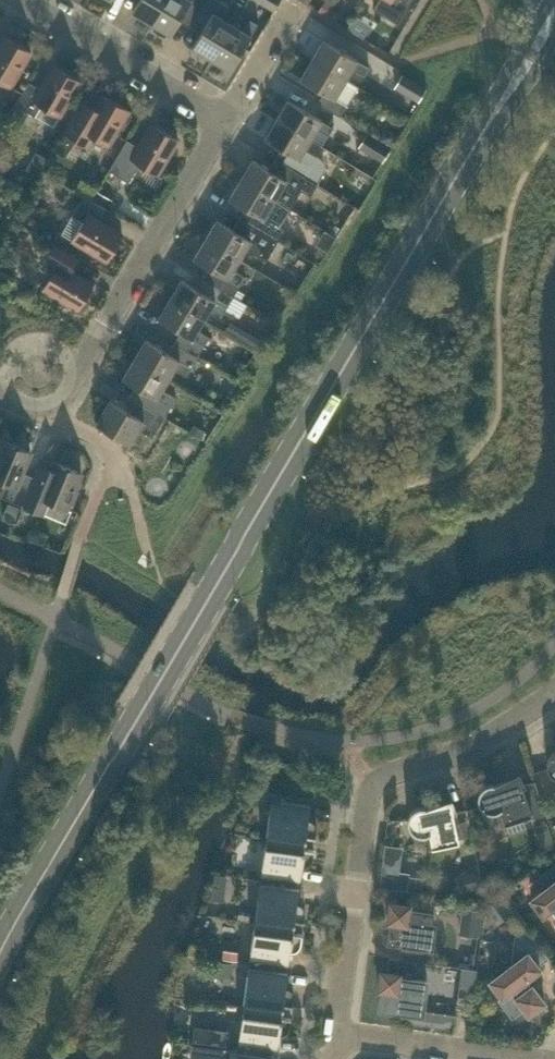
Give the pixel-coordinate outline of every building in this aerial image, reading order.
[(133,10),(152,22),(165,0),(139,0),(133,10)] [(205,0),(165,0),(152,22),(155,23),(152,28),(165,36),(168,31),(171,33),(184,12),(195,18),(205,0)] [(229,5),(220,0),(205,0),(195,18),(205,24),(193,46),(212,57),(232,23),(222,17),(229,5)] [(280,0),(259,0),(275,9),(280,0)] [(329,0),(323,0),(317,9),(327,15),(334,3),(329,0)] [(391,0),(378,0),(374,8),(383,14),(391,0)] [(231,69),(258,23),(250,18),(243,29),(232,23),(212,57),(231,69)] [(31,51),(5,36),(0,44),(0,79),(11,85),(31,51)] [(369,66),(358,59),(324,39),(312,58),(346,78),(352,68),(364,75),(369,66)] [(346,78),(312,58),(301,77),(324,91),(318,102),(340,115),(358,85),(346,78)] [(60,114),(80,80),(54,65),(41,87),(29,80),(15,103),(35,115),(42,104),(60,114)] [(418,101),(426,88),(403,73),(395,87),(418,101)] [(109,143),(129,109),(103,94),(89,116),(78,109),(64,132),(84,144),(91,133),(109,143)] [(334,126),(322,119),(288,98),(277,118),(310,138),(317,127),(328,134),(334,126)] [(304,148),(310,138),(277,118),(265,137),(289,151),(282,162),(285,163),(304,175),(316,182),(324,170),(324,168),(324,164),(323,162),(321,159),(304,148)] [(158,173),(178,139),(152,123),(139,145),(127,138),(109,169),(129,181),(140,162),(158,173)] [(391,143),(395,136),(386,130),(382,137),(391,143)] [(382,161),(390,148),(367,133),(359,146),(382,161)] [(252,158),(241,178),(267,193),(275,198),(291,207),(297,197),(302,189),(308,192),(311,194),(315,186),(316,185),(317,183),(316,182),(304,175),(285,163),(279,174),(252,158)] [(241,178),(230,197),(254,211),(248,222),(278,240),(284,230),(284,229),(284,228),(280,225),(281,224),(291,207),(275,198),(267,193),(241,178)] [(106,208),(92,199),(84,195),(72,214),(83,221),(73,239),(107,259),(122,233),(100,220),(106,208)] [(217,218),(206,237),(239,258),(246,247),(257,254),(266,259),(278,240),(248,222),(241,233),(217,218)] [(233,268),(239,258),(206,237),(194,257),(215,270),(209,280),(233,295),(245,275),(233,268)] [(70,269),(77,257),(54,244),(43,263),(54,270),(43,288),(77,308),(93,282),(70,269)] [(202,291),(196,287),(181,278),(170,298),(204,318),(210,307),(222,314),(233,295),(209,280),(202,291)] [(244,288),(233,307),(252,318),(263,300),(244,288)] [(198,328),(204,318),(170,298),(158,317),(181,330),(175,341),(198,354),(204,344),(209,335),(198,328)] [(146,338),(134,357),(168,378),(174,368),(176,369),(181,372),(186,375),(195,361),(198,355),(175,341),(168,352),(146,338)] [(162,388),(168,378),(134,357),(123,377),(143,389),(137,400),(164,416),(176,396),(162,388)] [(130,411),(122,406),(110,399),(108,401),(104,399),(100,400),(93,413),(94,417),(98,419),(96,422),(100,425),(98,427),(102,429),(103,427),(130,443),(139,428),(152,436),(164,416),(137,400),(130,411)] [(198,436),(203,428),(192,422),(187,429),(198,436)] [(30,450),(4,439),(0,448),(0,479),(6,482),(1,495),(22,504),(34,475),(22,470),(30,450)] [(178,463),(173,460),(171,459),(165,469),(172,473),(178,463)] [(74,488),(81,471),(55,460),(47,480),(34,475),(22,504),(44,513),(50,500),(72,509),(79,490),(74,488)] [(552,752),(549,755),(547,760),(546,764),(547,768),(550,772),(553,775),(554,776),(554,750),(552,752)] [(479,791),(478,795),(478,800),(480,804),(483,808),(487,810),(492,811),(496,811),(501,808),(502,813),(505,821),(505,822),(532,813),(531,810),(544,806),(535,779),(522,783),(518,774),(517,774),(519,780),(511,783),(510,779),(509,779),(493,784),(494,782),(489,783),(485,784),(482,787),(479,791)] [(275,790),(273,790),(270,790),(268,790),(266,792),(264,793),(263,795),(262,798),(262,800),(263,803),(264,805),(266,806),(268,807),(270,808),(266,837),(304,842),(305,836),(316,837),(316,836),(315,836),(317,828),(316,825),(316,823),(315,821),(314,820),(312,819),(310,818),(309,818),(310,804),(280,800),(280,798),(280,796),(279,793),(277,792),(275,790)] [(466,808),(453,811),(451,800),(450,800),(451,806),(442,808),(441,804),(425,808),(425,806),(420,806),(415,807),(411,811),(408,815),(408,821),(409,826),(411,829),(414,832),(418,833),(421,834),(425,834),(429,832),(432,845),(432,847),(459,841),(458,837),(471,834),(471,835),(472,834),(466,807),(466,808)] [(304,848),(304,842),(266,837),(261,874),(300,880),(302,866),(304,866),(306,866),(308,865),(309,864),(310,863),(311,861),(312,858),(313,850),(314,851),(314,849),(304,848)] [(533,879),(541,889),(531,898),(543,913),(551,907),(554,912),(554,862),(533,879)] [(218,891),(227,881),(221,875),(212,885),(218,891)] [(297,902),(299,888),(260,883),(255,921),(293,926),(294,920),(304,921),(304,920),(305,912),(305,909),(305,907),(304,905),(302,904),(301,903),(299,902),(297,902)] [(431,910),(409,907),(393,905),(389,940),(402,941),(399,957),(434,962),(437,946),(431,945),(435,922),(429,922),(431,910)] [(292,932),(293,926),(255,921),(250,958),(289,964),(291,950),(292,950),(294,950),(296,949),(298,948),(299,947),(300,945),(301,942),(302,934),(302,935),(303,933),(292,932)] [(513,962),(490,979),(502,995),(498,999),(513,1017),(525,1008),(528,1011),(528,1012),(542,1002),(544,1000),(527,977),(540,967),(534,958),(544,951),(530,933),(523,933),(523,939),(515,938),(513,962)] [(404,976),(407,959),(390,957),(387,974),(384,973),(380,1007),(422,1013),(427,979),(404,976)] [(230,976),(232,963),(210,960),(208,973),(230,976)] [(473,997),(477,969),(462,966),(458,994),(473,997)] [(286,986),(288,973),(249,967),(244,1005),(282,1010),(283,1004),(293,1006),(293,1004),(294,996),(294,993),(293,991),(293,990),(291,988),(290,987),(288,986),(286,986)] [(281,1016),(282,1010),(244,1005),(239,1042),(278,1048),(279,1035),(281,1035),(283,1034),(285,1034),(287,1032),(288,1031),(289,1029),(290,1027),(291,1019),(291,1017),(281,1016)] [(223,1044),(225,1031),(213,1030),(211,1042),(223,1044)] [(223,1057),(225,1047),(212,1045),(210,1056),(223,1057)]
